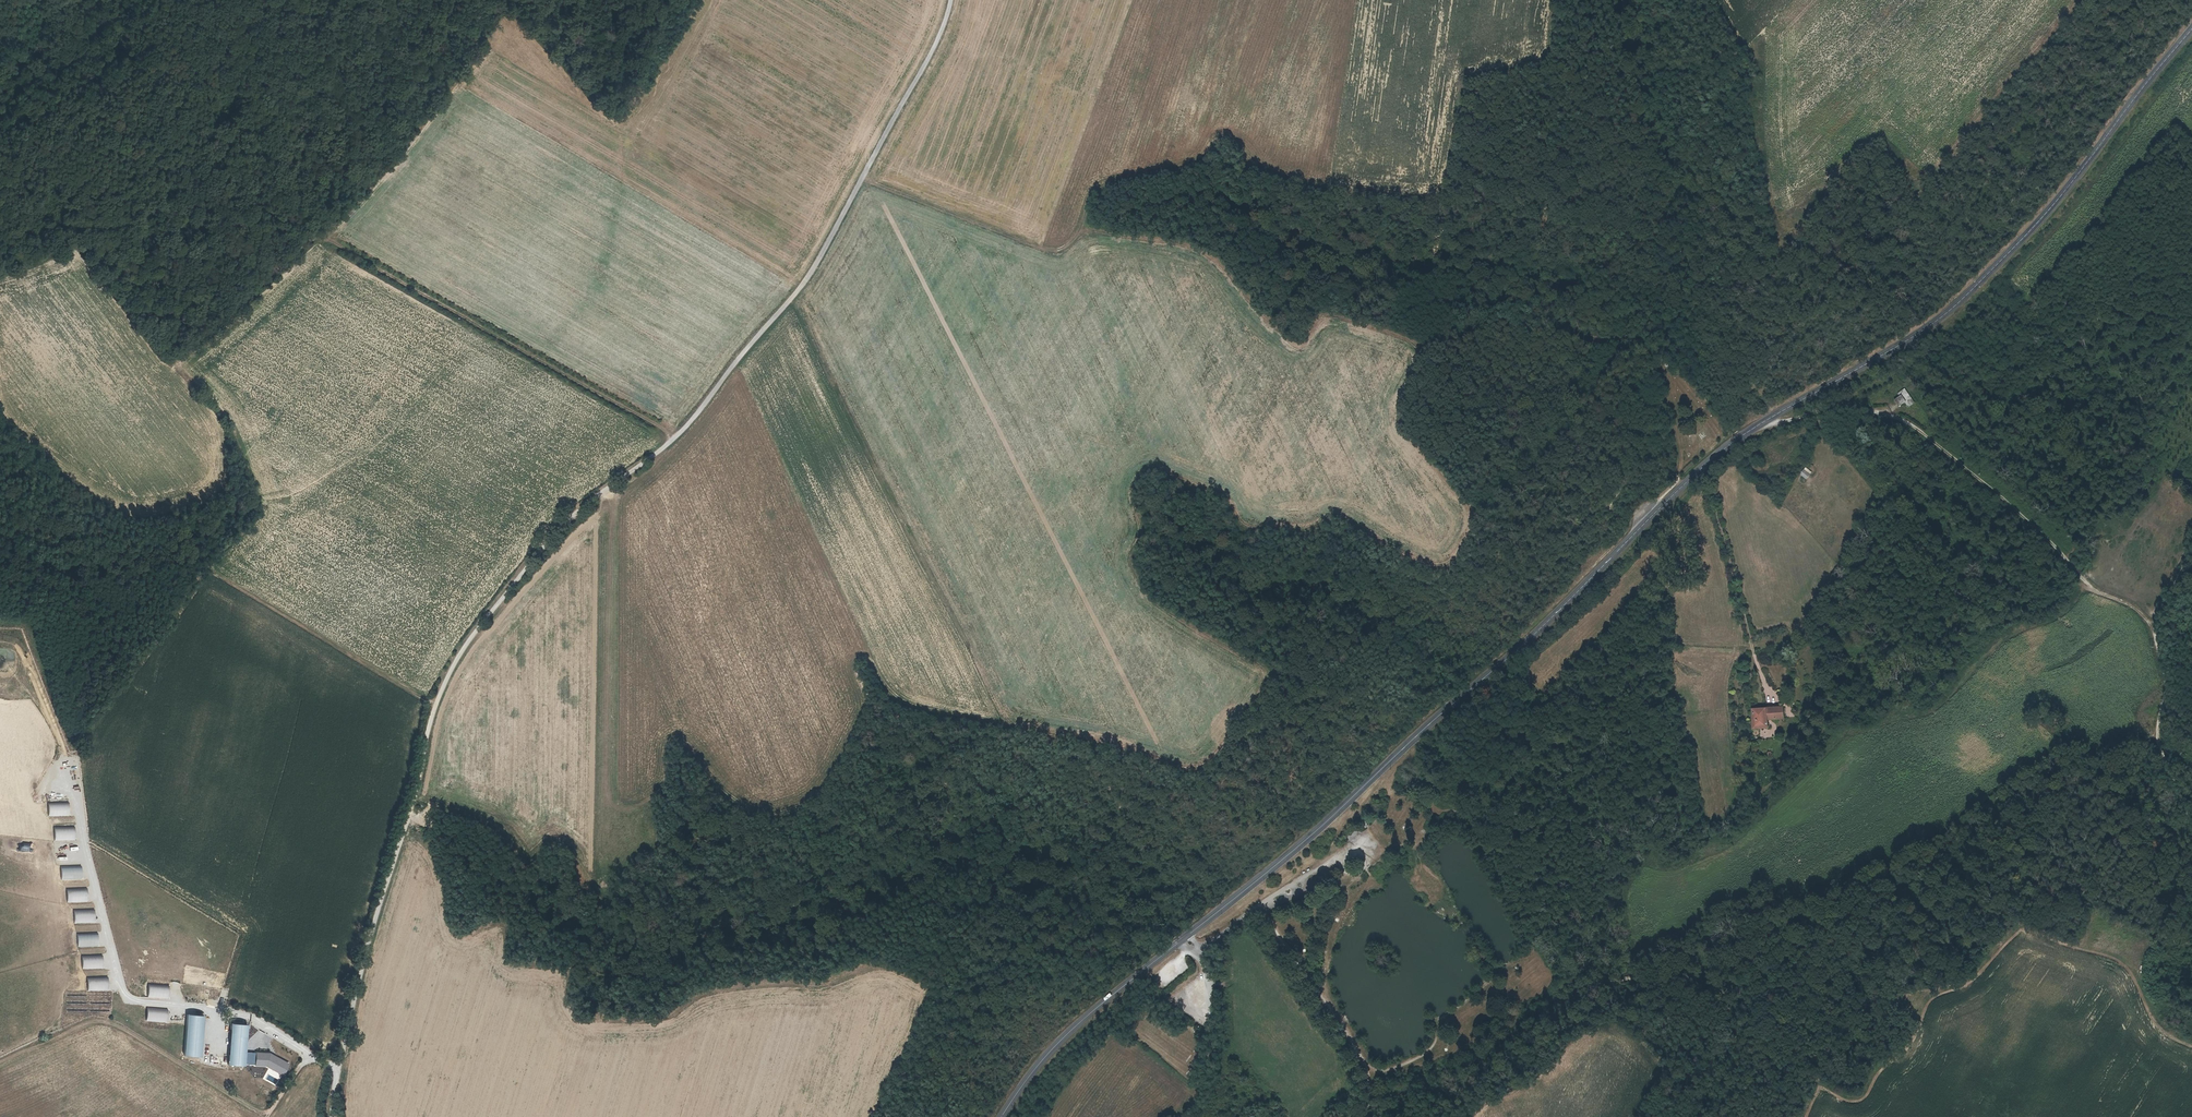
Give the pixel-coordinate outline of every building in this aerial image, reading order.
[(1914,402),(1904,389),(1897,394),(1899,397),(1894,400),(1898,407),(1903,403),(1907,408),(1914,402)] [(1806,479),(1811,471),(1804,466),(1799,474),(1806,479)] [(1752,729),(1768,729),(1767,719),(1784,718),(1783,707),(1751,709),(1752,729)] [(48,802),(49,817),(70,816),(69,801),(48,802)] [(54,826),(54,841),(75,841),(75,825),(54,826)] [(1357,827),(1345,836),(1349,841),(1361,833),(1357,827)] [(82,880),(82,866),(61,866),(61,880),(82,880)] [(66,889),(67,904),(88,902),(87,887),(66,889)] [(205,1000),(168,993),(166,1000),(185,1004),(204,1007),(205,1000)] [(202,1015),(204,1007),(185,1004),(184,1012),(202,1015)] [(186,1015),(185,1056),(202,1057),(204,1015),(186,1015)] [(231,1024),(229,1065),(246,1066),(247,1024),(231,1024)] [(257,1051),(255,1066),(264,1067),(284,1076),(290,1063),(269,1053),(257,1051)]
